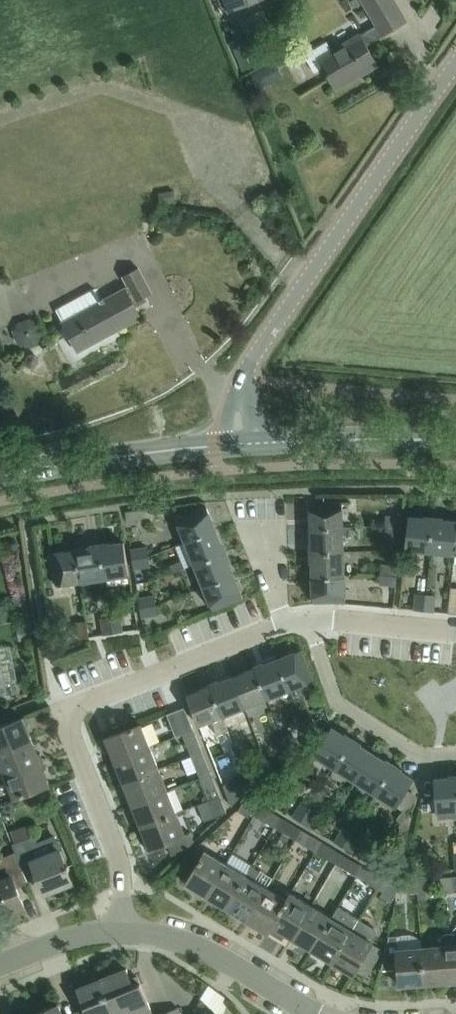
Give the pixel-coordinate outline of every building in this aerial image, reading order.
[(262,0),(224,0),(229,13),(262,0)] [(337,87),(336,85),(361,70),(362,72),(377,64),(365,43),(382,33),(383,34),(406,20),(394,0),(363,0),(377,23),(332,50),(326,41),(309,51),(307,55),(307,59),(314,71),(323,66),(337,88),(337,87)] [(63,321),(62,321),(78,351),(80,349),(79,347),(102,335),(103,337),(141,316),(135,306),(137,305),(138,299),(151,291),(138,268),(123,276),(128,286),(125,287),(104,298),(103,296),(100,298),(95,288),(56,309),(63,321)] [(310,503),(311,527),(343,526),(342,502),(310,503)] [(177,518),(186,541),(216,529),(206,506),(177,518)] [(385,515),(385,524),(401,526),(401,517),(385,515)] [(430,550),(433,518),(409,516),(405,548),(430,550)] [(455,533),(455,521),(433,518),(430,550),(454,553),(455,533)] [(401,526),(385,524),(384,535),(400,536),(401,526)] [(344,551),(343,526),(311,527),(311,552),(344,551)] [(225,551),(216,529),(186,541),(195,563),(225,551)] [(124,541),(99,545),(104,577),(128,573),(124,541)] [(104,577),(99,545),(75,549),(80,581),(104,577)] [(132,558),(148,556),(146,546),(130,548),(132,558)] [(80,581),(75,549),(51,552),(56,584),(80,581)] [(234,574),(225,551),(195,563),(204,586),(234,574)] [(344,575),(344,551),(311,552),(312,576),(344,575)] [(148,556),(132,558),(133,567),(149,565),(148,556)] [(381,564),(380,573),(396,574),(397,565),(381,564)] [(174,568),(157,573),(160,583),(177,579),(174,568)] [(396,574),(380,573),(379,583),(395,584),(396,574)] [(243,597),(234,574),(204,586),(213,609),(243,597)] [(345,599),(344,575),(312,576),(313,601),(345,599)] [(424,610),(425,594),(416,593),(414,609),(424,610)] [(435,595),(425,594),(424,610),(433,611),(435,595)] [(140,607),(156,604),(154,595),(139,597),(140,607)] [(157,614),(156,604),(140,607),(142,616),(157,614)] [(120,615),(110,616),(113,632),(122,631),(120,615)] [(113,632),(110,616),(101,618),(103,634),(113,632)] [(77,621),(79,638),(89,636),(86,620),(77,621)] [(300,649),(277,658),(289,688),(312,679),(300,649)] [(289,688),(277,658),(254,667),(266,697),(289,688)] [(266,697),(254,667),(232,676),(244,706),(266,697)] [(244,706),(232,676),(210,685),(222,715),(244,706)] [(222,715),(210,685),(187,694),(199,724),(211,719),(217,734),(228,729),(222,715)] [(166,714),(175,736),(183,733),(183,734),(193,729),(184,706),(172,711),(166,714)] [(31,740),(26,725),(29,724),(25,716),(0,726),(0,752),(31,740)] [(310,716),(303,722),(312,733),(319,728),(310,716)] [(109,753),(112,762),(150,747),(141,723),(105,737),(111,752),(109,753)] [(335,767),(352,740),(331,726),(314,753),(335,767)] [(193,729),(183,734),(192,756),(202,752),(196,736),(193,729)] [(290,731),(283,737),(293,750),(300,744),(290,731)] [(293,750),(283,737),(276,743),(285,756),(293,750)] [(31,740),(0,752),(0,764),(4,776),(43,760),(40,753),(37,754),(31,740)] [(355,780),(372,752),(352,740),(335,767),(355,780)] [(158,769),(150,747),(112,762),(115,768),(117,767),(124,783),(158,769)] [(192,756),(200,777),(211,773),(202,752),(192,756)] [(376,793),(393,766),(372,752),(355,780),(376,793)] [(46,768),(43,760),(4,776),(13,799),(49,784),(43,769),(46,768)] [(251,764),(244,769),(254,781),(261,776),(251,764)] [(414,778),(393,766),(376,793),(396,806),(414,778)] [(130,806),(167,791),(158,769),(124,783),(129,796),(126,797),(130,806)] [(254,781),(244,769),(236,775),(246,788),(254,781)] [(211,773),(200,777),(209,799),(220,795),(213,779),(211,773)] [(434,778),(436,810),(455,808),(455,776),(434,778)] [(45,797),(42,789),(31,794),(34,802),(45,797)] [(176,814),(167,791),(130,806),(132,812),(135,811),(141,828),(176,814)] [(226,811),(220,795),(209,799),(216,815),(226,811)] [(255,814),(261,804),(247,796),(239,809),(250,816),(252,812),(255,814)] [(303,821),(311,808),(303,803),(295,816),(303,821)] [(261,804),(255,814),(275,826),(280,816),(261,804)] [(319,813),(311,808),(303,821),(311,826),(319,813)] [(184,834),(176,814),(141,828),(146,840),(144,841),(147,849),(166,842),(172,855),(186,849),(194,841),(190,831),(184,834)] [(300,828),(280,816),(275,826),(295,838),(300,828)] [(321,841),(300,828),(295,838),(315,850),(321,841)] [(344,846),(352,833),(344,828),(336,841),(344,846)] [(344,846),(353,851),(361,838),(352,833),(344,846)] [(13,844),(15,851),(22,869),(33,865),(43,890),(58,884),(59,887),(72,881),(68,869),(69,869),(68,864),(66,865),(59,849),(43,855),(35,835),(13,844)] [(315,850),(335,862),(338,859),(341,853),(321,841),(315,850)] [(204,898),(226,862),(205,850),(185,883),(199,891),(197,894),(204,898)] [(22,869),(15,851),(0,857),(0,915),(24,906),(14,880),(24,876),(27,883),(28,882),(25,876),(22,869)] [(341,853),(338,859),(335,862),(355,875),(361,866),(361,865),(341,853)] [(226,907),(246,874),(226,862),(204,898),(212,902),(213,899),(226,907)] [(361,865),(361,866),(355,875),(376,887),(382,877),(361,865)] [(244,921),(265,886),(255,880),(260,872),(251,866),(246,874),(226,907),(240,915),(238,918),(244,921)] [(441,877),(442,887),(455,886),(455,876),(441,877)] [(380,895),(390,901),(398,887),(382,878),(376,887),(383,891),(380,895)] [(417,890),(418,899),(425,899),(425,890),(429,889),(428,878),(417,879),(417,890)] [(405,879),(406,891),(417,890),(417,879),(405,879)] [(287,899),(286,899),(265,886),(244,921),(252,926),(254,924),(268,932),(268,931),(287,899)] [(290,940),(311,903),(291,891),(286,899),(287,899),(268,931),(282,939),(284,936),(290,940)] [(311,949),(331,915),(311,903),(290,940),(297,944),(299,942),(311,949)] [(330,964),(352,928),(358,918),(337,906),(331,915),(311,949),(325,957),(324,960),(330,964)] [(353,974),(373,941),(377,934),(377,930),(358,918),(352,928),(330,964),(338,969),(339,966),(353,974)] [(424,983),(420,939),(410,935),(389,936),(381,969),(398,968),(400,985),(424,983)] [(447,981),(444,945),(421,947),(421,939),(420,939),(424,983),(447,981)] [(444,945),(447,981),(455,980),(455,944),(444,945)] [(97,980),(103,996),(107,995),(115,1013),(116,1013),(131,1008),(133,1013),(149,1013),(152,1013),(138,977),(131,979),(126,968),(97,980)] [(107,995),(103,996),(97,980),(77,987),(88,1013),(115,1013),(107,995)] [(35,1013),(62,1013),(58,1004),(35,1013)]
